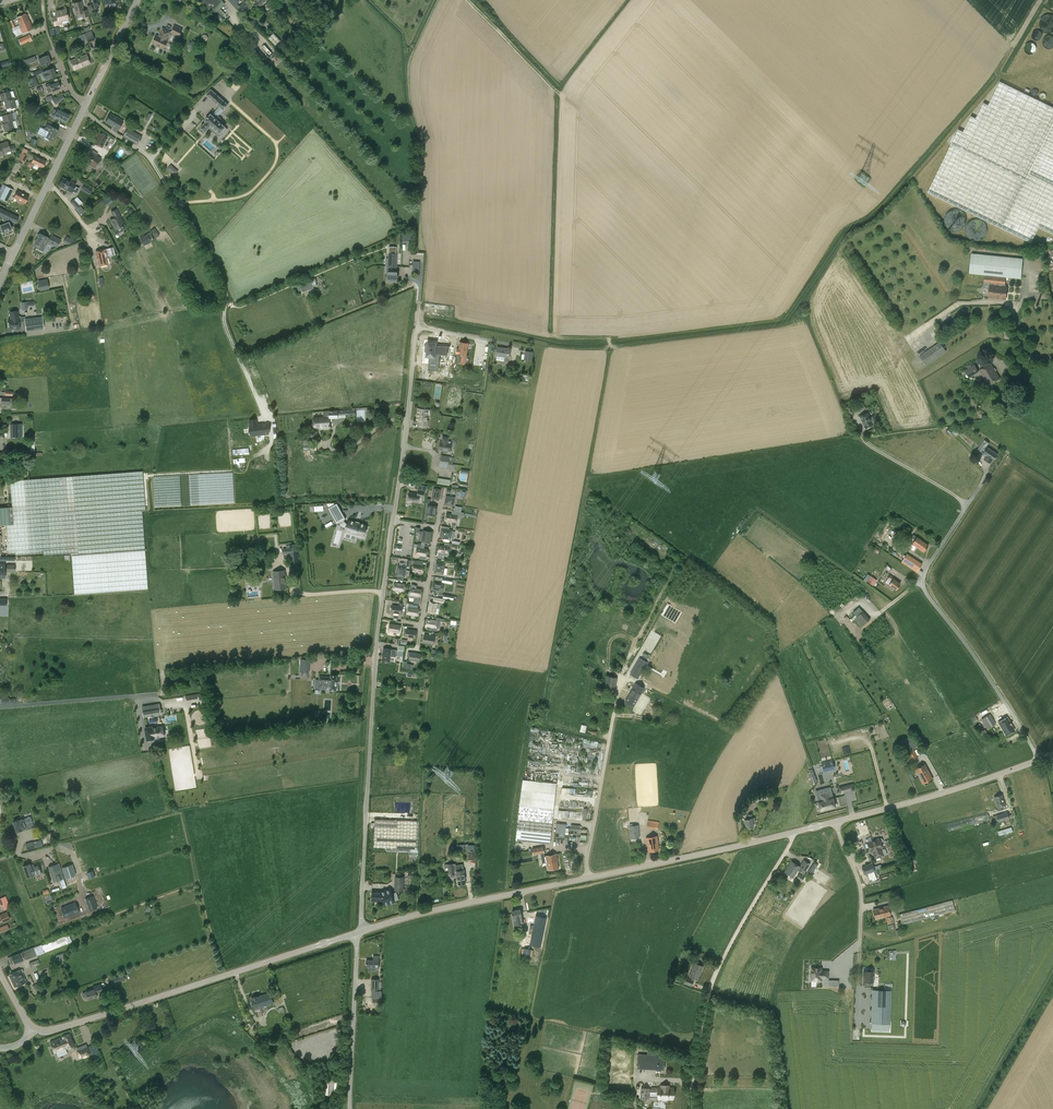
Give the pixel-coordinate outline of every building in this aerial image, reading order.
[(97,0),(90,0),(91,4),(87,5),(89,13),(95,12),(95,9),(99,7),(97,0)] [(223,1),(222,0),(200,0),(212,12),(223,1)] [(252,5),(246,0),(237,8),(245,16),(249,12),(247,10),(252,5)] [(267,0),(254,0),(256,1),(252,4),(257,10),(258,9),(261,12),(263,9),(260,7),(267,0)] [(82,18),(89,16),(87,9),(84,10),(81,1),(73,3),(77,15),(81,14),(82,18)] [(283,9),(287,12),(292,7),(288,3),(283,9)] [(62,23),(69,22),(66,9),(56,11),(57,16),(52,17),(54,26),(62,24),(62,23)] [(226,18),(228,16),(221,9),(219,11),(226,18)] [(23,34),(33,29),(29,21),(26,14),(17,18),(20,25),(19,25),(23,34)] [(252,22),(256,27),(262,21),(257,17),(252,22)] [(304,19),(298,25),(299,27),(306,20),(304,19)] [(311,23),(305,28),(310,33),(316,28),(311,23)] [(169,35),(171,36),(172,34),(179,37),(180,36),(183,38),(186,31),(183,30),(183,29),(174,25),(171,31),(162,27),(158,36),(156,35),(152,43),(164,49),(168,41),(167,40),(169,35)] [(91,30),(85,33),(88,42),(95,39),(91,30)] [(1033,32),(1032,32),(1032,33),(1032,34),(1031,35),(1032,36),(1032,37),(1032,38),(1033,39),(1033,40),(1034,40),(1035,41),(1036,41),(1037,41),(1038,41),(1039,40),(1040,40),(1041,39),(1042,38),(1042,37),(1042,36),(1042,35),(1042,34),(1042,33),(1041,32),(1041,31),(1040,31),(1039,30),(1038,30),(1037,30),(1036,30),(1035,30),(1034,31),(1033,32)] [(276,46),(281,41),(274,33),(269,38),(276,46)] [(18,39),(21,45),(29,41),(29,42),(32,41),(29,34),(18,39)] [(1050,49),(1052,48),(1052,37),(1052,36),(1051,36),(1049,36),(1048,36),(1047,36),(1046,36),(1045,37),(1044,38),(1043,39),(1043,40),(1043,41),(1042,42),(1042,43),(1043,44),(1043,46),(1044,47),(1045,47),(1046,48),(1047,49),(1048,49),(1049,49),(1050,49)] [(191,51),(195,42),(192,40),(191,42),(189,41),(187,46),(189,47),(188,49),(191,51)] [(281,41),(277,46),(280,49),(285,45),(281,41)] [(1026,53),(1035,52),(1035,43),(1025,43),(1026,53)] [(51,63),(48,55),(43,57),(41,54),(35,56),(37,62),(44,60),(45,65),(51,63)] [(74,70),(90,64),(86,54),(70,61),(74,70)] [(11,60),(0,63),(0,68),(12,65),(12,64),(11,60)] [(56,76),(53,68),(42,72),(43,76),(48,74),(49,79),(56,76)] [(52,91),(56,90),(60,88),(60,87),(61,87),(60,83),(59,84),(58,82),(54,83),(53,82),(45,85),(48,93),(48,92),(49,93),(52,92),(52,91)] [(1000,82),(989,105),(984,103),(976,118),(971,116),(964,132),(959,129),(928,192),(1031,243),(1039,227),(1052,234),(1052,107),(1000,82)] [(2,91),(2,93),(0,94),(2,102),(4,101),(12,98),(10,91),(8,91),(7,89),(2,91)] [(201,128),(205,132),(211,125),(220,133),(225,127),(216,118),(228,105),(211,89),(206,95),(219,107),(209,118),(208,117),(205,120),(206,121),(201,128)] [(4,101),(6,109),(16,106),(14,98),(12,98),(4,101)] [(66,122),(70,114),(58,108),(54,117),(66,122)] [(4,124),(12,121),(12,122),(14,121),(12,113),(2,116),(4,124)] [(116,132),(123,121),(110,114),(105,122),(114,128),(113,130),(116,132)] [(12,121),(4,124),(2,124),(4,132),(14,129),(12,122),(12,121)] [(42,138),(48,141),(49,139),(54,141),(56,137),(55,137),(57,132),(55,132),(57,127),(53,125),(52,127),(47,124),(45,130),(42,138)] [(123,136),(137,145),(142,137),(127,128),(123,136)] [(101,147),(106,138),(98,134),(93,143),(101,147)] [(3,153),(10,151),(7,141),(0,143),(0,145),(3,153)] [(94,168),(101,159),(90,151),(84,158),(90,162),(89,163),(94,168)] [(24,162),(28,155),(23,153),(19,159),(24,162)] [(33,167),(37,170),(39,166),(43,168),(46,161),(35,155),(31,162),(34,164),(33,167)] [(167,168),(175,175),(178,171),(171,164),(167,168)] [(72,192),(72,191),(76,193),(79,188),(75,186),(76,184),(63,178),(59,185),(72,192)] [(13,190),(2,184),(0,188),(0,199),(7,202),(13,190)] [(16,202),(22,205),(24,202),(26,203),(29,196),(18,191),(14,197),(18,199),(16,202)] [(76,209),(80,205),(74,199),(70,202),(76,209)] [(12,230),(9,222),(8,222),(8,221),(9,219),(16,223),(19,217),(0,208),(0,216),(3,218),(4,224),(0,225),(0,226),(0,227),(0,233),(2,232),(3,233),(12,230)] [(117,209),(110,212),(113,218),(111,220),(116,230),(117,229),(118,232),(120,232),(123,231),(124,230),(122,227),(124,226),(121,218),(117,209)] [(945,229),(964,229),(963,210),(945,210),(945,229)] [(981,219),(965,225),(971,242),(987,235),(981,219)] [(149,243),(154,241),(150,232),(139,237),(141,242),(147,239),(149,243)] [(51,234),(49,238),(39,233),(35,243),(43,247),(45,243),(46,244),(47,243),(57,248),(61,239),(51,234)] [(106,257),(108,257),(108,256),(110,256),(115,255),(113,247),(104,249),(106,257)] [(396,282),(396,279),(397,279),(398,271),(396,271),(396,267),(397,267),(397,253),(396,253),(396,247),(389,247),(389,253),(388,253),(388,266),(386,266),(385,272),(387,274),(388,274),(388,279),(388,282),(396,282)] [(108,264),(106,257),(104,249),(96,251),(98,259),(100,266),(108,264)] [(970,273),(1021,278),(1023,259),(971,253),(970,273)] [(1006,285),(1005,285),(1006,277),(985,275),(984,288),(989,289),(989,297),(1006,299),(1007,287),(1006,286),(1006,285)] [(39,291),(49,289),(47,279),(37,281),(39,291)] [(301,285),(304,291),(313,287),(311,281),(301,285)] [(28,310),(27,306),(34,305),(34,301),(27,302),(21,302),(22,310),(28,310)] [(25,316),(24,316),(19,317),(18,310),(9,311),(10,319),(8,319),(9,330),(20,329),(19,321),(25,320),(26,331),(44,329),(43,316),(25,318),(25,316)] [(447,355),(448,346),(435,344),(435,341),(428,340),(428,343),(425,343),(424,350),(427,350),(427,353),(426,360),(434,361),(435,353),(447,355)] [(926,365),(947,351),(941,341),(920,355),(926,365)] [(457,348),(456,354),(460,354),(460,355),(461,356),(460,363),(466,364),(469,364),(469,358),(466,358),(468,343),(460,342),(459,348),(457,348)] [(497,360),(509,361),(509,358),(511,349),(497,347),(496,356),(497,356),(497,360)] [(531,361),(533,352),(525,351),(524,360),(531,361)] [(989,385),(1000,378),(990,363),(980,370),(989,385)] [(965,370),(969,378),(973,376),(979,371),(975,364),(971,366),(970,364),(967,366),(968,368),(965,370)] [(529,376),(523,375),(521,382),(528,383),(529,376)] [(253,384),(257,393),(265,389),(261,381),(253,384)] [(15,398),(0,397),(0,407),(1,408),(11,409),(11,408),(15,408),(15,398)] [(856,401),(860,408),(865,406),(861,398),(856,401)] [(332,421),(332,419),(338,418),(338,417),(339,417),(339,418),(344,417),(344,416),(345,416),(345,415),(347,415),(347,417),(356,416),(355,410),(355,408),(352,408),(352,410),(338,411),(338,410),(329,410),(329,411),(323,411),(324,417),(313,418),(314,427),(321,427),(321,429),(330,428),(329,421),(332,421)] [(428,409),(418,408),(417,420),(420,420),(420,426),(427,427),(428,421),(426,421),(428,409)] [(866,429),(873,425),(867,412),(860,416),(866,429)] [(252,436),(269,434),(267,423),(257,424),(257,420),(250,421),(252,436)] [(11,424),(11,436),(20,436),(20,424),(11,424)] [(946,432),(949,435),(954,430),(951,427),(946,432)] [(303,441),(303,440),(303,451),(311,450),(311,443),(309,443),(309,440),(307,440),(306,436),(302,437),(302,433),(299,433),(300,441),(303,441)] [(451,441),(449,441),(449,437),(442,436),(441,442),(440,442),(439,450),(450,451),(452,443),(451,443),(451,441)] [(987,455),(993,460),(998,454),(987,446),(989,443),(985,440),(978,449),(987,455)] [(990,464),(993,460),(987,455),(984,459),(990,464)] [(449,463),(449,457),(441,456),(439,468),(454,470),(455,464),(449,463)] [(245,458),(228,459),(228,467),(234,467),(234,468),(246,467),(245,458)] [(147,588),(144,550),(142,511),(145,511),(143,472),(10,480),(12,506),(0,507),(0,525),(6,525),(8,553),(15,552),(15,554),(43,553),(43,554),(43,555),(71,553),(74,594),(147,588)] [(439,500),(441,489),(434,488),(432,499),(439,500)] [(423,498),(425,491),(418,490),(417,494),(409,492),(407,500),(419,502),(420,497),(423,498)] [(453,506),(455,497),(446,496),(445,504),(453,506)] [(437,506),(431,505),(431,504),(427,503),(427,505),(425,513),(435,515),(437,506)] [(341,513),(336,504),(329,508),(335,517),(341,513)] [(457,515),(447,513),(445,520),(456,522),(457,515)] [(363,524),(364,524),(362,523),(362,524),(360,523),(360,522),(356,521),(355,522),(353,522),(353,521),(352,520),(352,521),(349,520),(348,523),(345,523),(344,520),(339,522),(341,527),(345,528),(346,528),(345,532),(352,534),(353,530),(358,532),(357,535),(364,537),(365,531),(364,530),(365,529),(366,525),(363,524)] [(452,530),(442,528),(440,537),(451,538),(452,530)] [(423,530),(422,541),(430,542),(431,532),(423,530)] [(902,536),(897,532),(893,538),(897,542),(902,536)] [(913,535),(908,541),(923,552),(928,545),(913,535)] [(290,553),(292,567),(299,567),(296,543),(289,544),(286,545),(286,548),(282,548),(283,554),(290,553)] [(452,544),(449,543),(448,546),(439,545),(438,552),(448,554),(450,546),(452,547),(452,544)] [(418,544),(417,547),(416,555),(427,556),(428,549),(420,548),(421,544),(418,544)] [(917,571),(922,564),(907,554),(903,561),(917,571)] [(445,564),(437,562),(435,573),(443,574),(445,564)] [(414,563),(412,571),(423,573),(424,565),(414,563)] [(396,576),(405,577),(407,566),(398,565),(396,576)] [(246,574),(247,586),(254,585),(253,570),(249,571),(249,573),(246,574)] [(276,589),(286,588),(285,580),(286,580),(285,571),(273,572),(274,581),(275,581),(276,589)] [(871,575),(867,581),(873,586),(877,580),(871,575)] [(894,578),(890,575),(885,582),(896,590),(900,584),(893,579),(894,578)] [(404,591),(405,584),(395,582),(393,590),(404,591)] [(433,583),(432,590),(439,591),(439,594),(442,595),(444,584),(433,583)] [(412,584),(411,587),(410,595),(421,596),(422,589),(414,588),(415,584),(412,584)] [(436,614),(437,603),(430,602),(428,612),(436,614)] [(403,603),(400,603),(399,606),(392,605),(391,612),(402,614),(403,603)] [(409,603),(408,607),(407,614),(418,616),(419,609),(418,608),(418,605),(409,603)] [(870,619),(863,611),(855,619),(862,627),(870,619)] [(440,618),(437,617),(436,620),(427,619),(426,626),(437,628),(438,621),(440,621),(440,618)] [(401,625),(389,623),(388,631),(400,633),(401,625)] [(417,630),(406,628),(404,636),(416,638),(417,630)] [(435,636),(424,634),(423,642),(434,644),(435,636)] [(395,657),(396,650),(383,648),(382,660),(390,661),(391,656),(395,657)] [(420,661),(421,654),(408,652),(407,656),(409,657),(409,659),(420,661)] [(309,673),(310,659),(301,659),(300,672),(309,673)] [(646,663),(639,659),(633,670),(640,674),(646,663)] [(638,681),(651,687),(654,678),(642,673),(638,681)] [(330,687),(330,690),(336,691),(337,685),(337,681),(337,675),(331,675),(331,677),(322,676),(321,686),(330,687)] [(614,693),(617,678),(607,676),(605,691),(614,693)] [(633,707),(641,693),(633,688),(625,702),(633,707)] [(156,707),(143,710),(144,717),(157,714),(156,707)] [(987,729),(996,724),(990,714),(981,719),(987,729)] [(1006,735),(1015,730),(1007,717),(998,722),(1006,735)] [(978,729),(982,735),(987,732),(985,729),(984,730),(980,723),(977,725),(979,729),(978,729)] [(402,725),(402,733),(410,733),(410,725),(402,725)] [(152,726),(145,727),(147,740),(154,739),(154,737),(159,736),(159,737),(164,736),(163,726),(157,727),(158,727),(152,728),(152,726)] [(913,748),(918,745),(915,740),(904,747),(912,760),(918,756),(913,748)] [(408,757),(420,757),(420,746),(409,746),(408,757)] [(821,763),(823,770),(834,767),(832,760),(821,763)] [(933,778),(929,771),(925,764),(915,769),(923,783),(933,778)] [(398,778),(398,765),(386,765),(386,778),(398,778)] [(808,773),(812,783),(817,781),(813,771),(808,773)] [(397,774),(397,788),(402,788),(402,792),(411,793),(411,788),(408,788),(408,774),(397,774)] [(523,779),(516,839),(550,843),(552,823),(557,783),(523,779)] [(757,802),(768,799),(766,792),(755,795),(757,802)] [(818,802),(820,810),(835,806),(833,798),(829,799),(828,793),(820,795),(822,801),(818,802)] [(997,808),(998,808),(998,811),(1003,809),(1002,807),(1005,806),(1002,794),(994,797),(997,808)] [(948,832),(990,821),(987,812),(946,823),(948,832)] [(993,816),(995,820),(997,820),(998,822),(1005,820),(1006,823),(1010,822),(1009,819),(1007,812),(996,815),(993,816)] [(744,820),(745,824),(746,823),(747,828),(754,826),(753,823),(756,822),(755,817),(753,817),(752,813),(748,814),(749,819),(745,820),(744,820)] [(25,823),(23,819),(13,822),(16,832),(22,830),(23,831),(34,827),(32,821),(25,823)] [(409,852),(409,849),(418,849),(419,821),(374,819),(373,847),(386,848),(386,851),(409,852)] [(638,819),(629,820),(630,839),(639,838),(638,819)] [(646,828),(658,830),(659,822),(648,820),(646,828)] [(557,823),(556,833),(565,834),(566,824),(557,823)] [(1012,828),(1010,825),(999,833),(1002,836),(1012,828)] [(649,851),(659,850),(658,842),(657,836),(646,838),(647,844),(648,844),(649,851)] [(52,837),(25,843),(27,850),(37,847),(37,848),(46,846),(48,846),(47,844),(52,843),(54,842),(54,840),(53,840),(52,837)] [(881,848),(882,848),(881,843),(883,842),(883,841),(882,838),(881,838),(879,839),(867,843),(865,844),(865,845),(866,848),(867,848),(869,847),(871,852),(873,851),(875,858),(884,855),(881,848)] [(469,851),(468,843),(457,845),(458,850),(465,849),(466,860),(476,859),(475,850),(469,851)] [(533,854),(540,853),(542,863),(547,862),(549,870),(558,868),(557,860),(558,860),(556,854),(545,856),(544,852),(543,846),(532,848),(533,854)] [(810,864),(804,859),(800,866),(792,861),(784,872),(793,878),(798,870),(804,874),(810,864)] [(41,872),(37,861),(23,866),(27,877),(41,872)] [(58,863),(50,866),(55,882),(64,879),(58,863)] [(463,864),(455,865),(455,863),(453,864),(453,863),(447,864),(449,873),(454,872),(454,871),(456,870),(458,884),(465,883),(465,879),(466,879),(464,869),(463,864)] [(861,867),(864,875),(875,871),(875,873),(878,872),(877,868),(875,869),(873,863),(861,867)] [(72,864),(62,867),(64,875),(65,878),(76,874),(75,871),(72,864)] [(417,870),(412,870),(412,872),(408,872),(408,878),(417,878),(417,870)] [(403,890),(404,877),(395,877),(395,890),(403,890)] [(384,900),(383,897),(384,897),(385,897),(384,896),(383,894),(382,894),(382,892),(372,891),(371,900),(384,900)] [(383,897),(384,900),(385,904),(394,902),(391,891),(383,894),(384,896),(385,897),(384,897),(383,897)] [(4,904),(4,903),(8,901),(6,896),(2,898),(1,897),(0,898),(0,905),(4,904)] [(97,907),(92,896),(86,898),(90,910),(97,907)] [(902,925),(955,910),(952,900),(899,914),(902,925)] [(65,917),(72,914),(79,912),(75,902),(68,905),(61,908),(65,917)] [(875,919),(890,915),(888,905),(873,909),(875,919)] [(149,914),(153,909),(148,906),(144,911),(149,914)] [(519,924),(523,923),(521,909),(512,911),(513,917),(517,917),(519,924)] [(10,919),(7,911),(0,914),(0,916),(3,922),(10,919)] [(529,943),(540,945),(542,935),(535,934),(537,925),(544,927),(546,916),(535,914),(529,943)] [(9,929),(7,924),(0,927),(0,933),(9,929)] [(7,957),(10,964),(14,963),(14,964),(24,960),(72,941),(69,934),(56,939),(42,945),(41,944),(21,952),(7,957)] [(64,952),(56,955),(58,962),(66,959),(64,952)] [(379,968),(379,956),(373,956),(373,960),(366,960),(366,966),(366,967),(374,967),(374,968),(379,968)] [(31,967),(40,964),(38,959),(29,962),(31,967)] [(698,980),(703,966),(699,965),(700,964),(699,962),(697,961),(695,962),(695,963),(689,976),(692,977),(692,978),(678,973),(675,980),(692,986),(694,980),(694,978),(698,980)] [(828,978),(828,971),(821,971),(822,968),(811,967),(811,980),(821,981),(821,978),(828,978)] [(15,987),(27,982),(21,969),(9,974),(15,987)] [(866,985),(872,985),(873,985),(874,971),(865,971),(865,975),(863,975),(863,984),(866,984),(866,985)] [(125,980),(123,974),(113,978),(114,983),(125,980)] [(371,998),(382,998),(382,991),(379,990),(379,979),(371,979),(371,991),(372,991),(371,998)] [(42,981),(37,984),(39,990),(45,988),(43,982),(42,981)] [(103,991),(103,990),(106,989),(105,985),(106,985),(105,983),(104,984),(104,982),(93,986),(94,988),(86,991),(83,992),(82,993),(82,995),(82,996),(83,997),(84,997),(87,996),(89,999),(97,997),(96,994),(103,991)] [(872,1030),(889,1031),(890,1024),(891,990),(872,990),(871,1023),(872,1023),(872,1030)] [(253,1006),(254,1005),(255,1010),(260,1008),(259,1007),(273,1003),(270,992),(260,996),(260,995),(251,998),(252,1001),(251,1002),(251,1003),(251,1004),(252,1005),(253,1006)] [(67,1048),(74,1045),(69,1033),(62,1036),(62,1037),(50,1042),(55,1053),(67,1048)] [(88,1056),(88,1055),(91,1054),(88,1046),(87,1046),(86,1043),(76,1047),(77,1050),(76,1050),(77,1052),(76,1053),(78,1056),(79,1057),(80,1058),(82,1057),(84,1058),(88,1056)] [(99,1051),(96,1043),(89,1046),(92,1054),(99,1051)] [(656,1051),(647,1051),(647,1055),(638,1054),(637,1067),(664,1068),(665,1055),(656,1055),(656,1051)] [(673,1099),(673,1089),(669,1089),(669,1088),(659,1087),(658,1089),(641,1088),(641,1098),(649,1098),(649,1092),(658,1093),(658,1099),(673,1099)]
